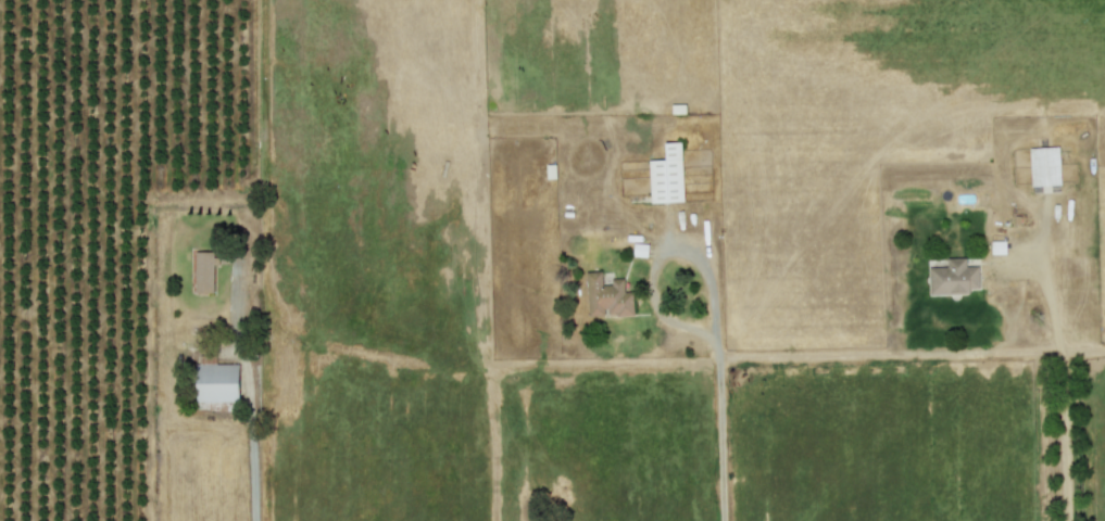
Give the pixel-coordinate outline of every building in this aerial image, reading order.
[(683,201),(680,141),(663,142),(664,159),(648,160),(650,202),(683,201)] [(1030,185),(1060,184),(1058,146),(1029,147),(1030,185)] [(194,291),(213,292),(214,251),(195,251),(194,291)] [(978,265),(965,265),(965,256),(946,257),(947,266),(928,266),(929,294),(968,293),(968,288),(978,287),(978,265)] [(587,314),(605,314),(605,315),(633,314),(632,291),(623,291),(623,277),(610,278),(610,283),(601,284),(601,270),(586,271),(587,314)] [(237,362),(194,363),(195,402),(238,401),(237,362)]
